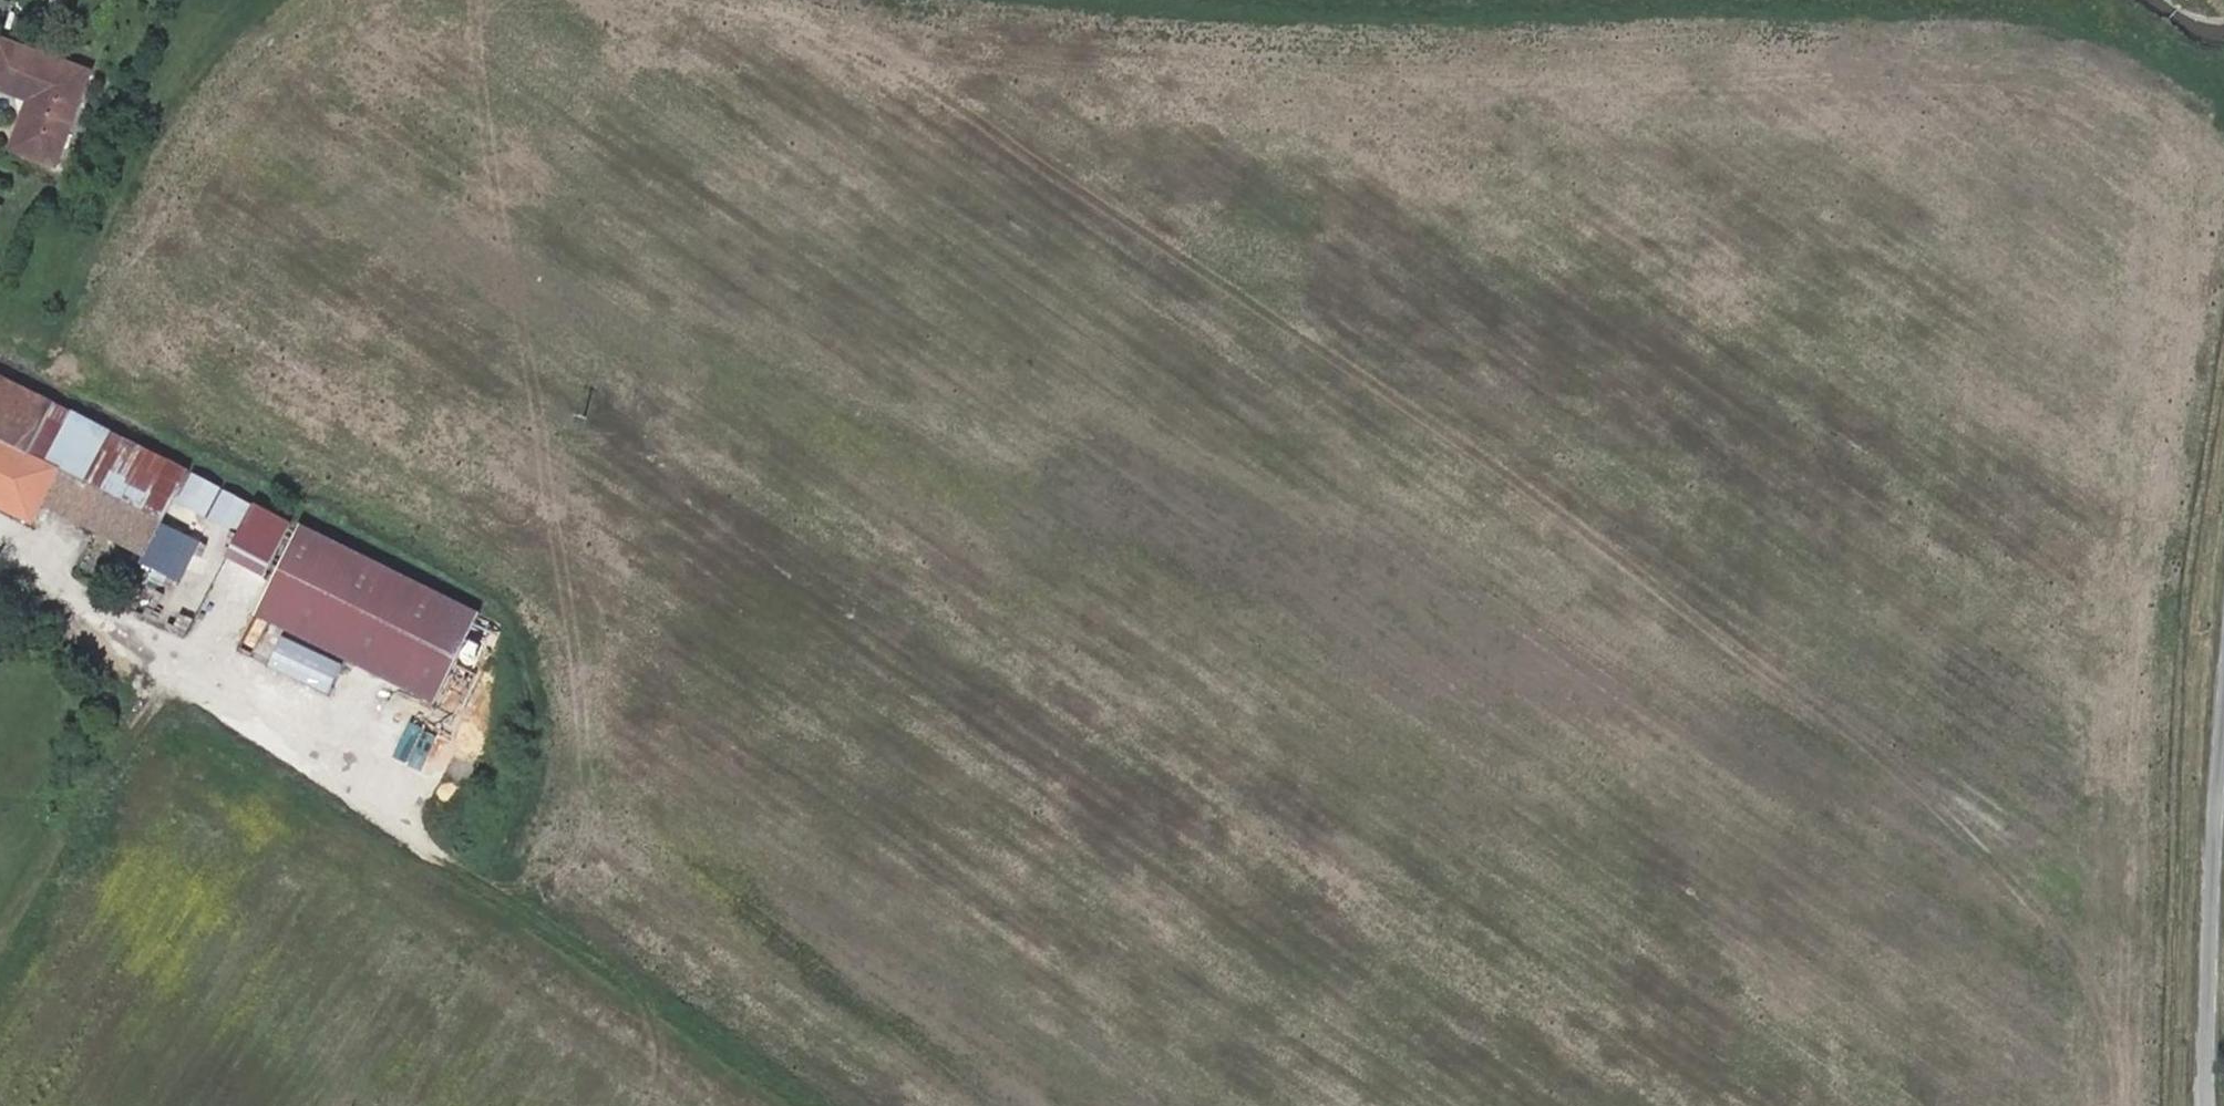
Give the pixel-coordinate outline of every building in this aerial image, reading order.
[(90,68),(3,36),(0,43),(0,85),(31,96),(12,145),(55,161),(90,68)] [(0,375),(0,503),(40,523),(45,510),(51,498),(64,504),(150,546),(146,556),(152,558),(147,568),(160,575),(165,565),(177,571),(193,538),(162,522),(189,469),(0,375)] [(58,517),(64,504),(51,498),(45,510),(58,517)] [(477,614),(299,524),(254,614),(432,704),(477,614)] [(397,755),(435,773),(451,739),(414,721),(397,755)]
